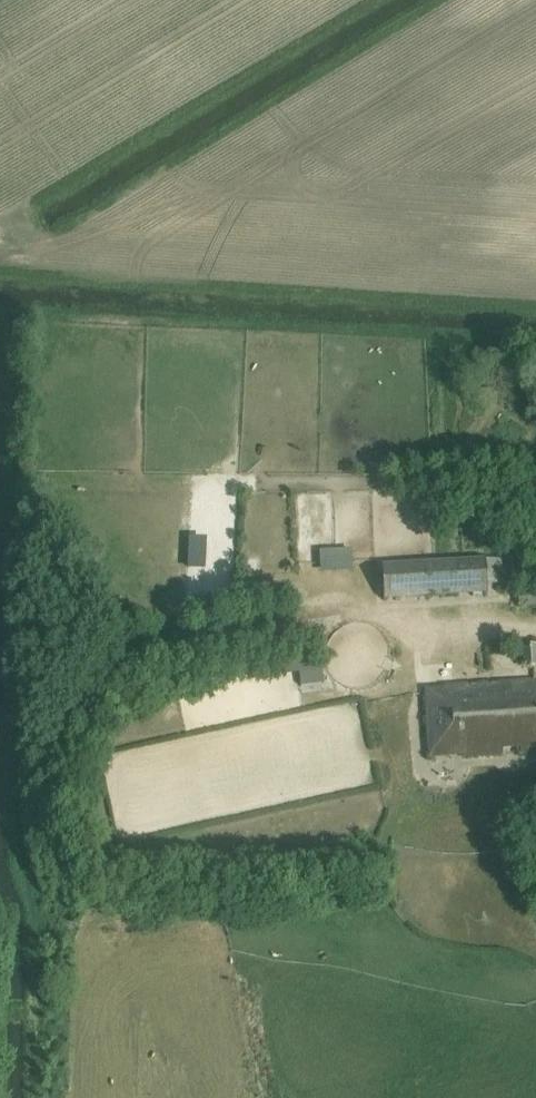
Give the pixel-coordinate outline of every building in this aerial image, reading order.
[(484,556),(381,562),(383,593),(486,586),(484,556)] [(522,646),(523,668),(535,667),(535,645),(522,646)] [(293,671),(299,695),(308,693),(303,669),(293,671)] [(520,753),(535,752),(535,680),(445,686),(445,688),(426,690),(430,756),(462,754),(462,757),(503,754),(503,749),(520,748),(520,753)]
